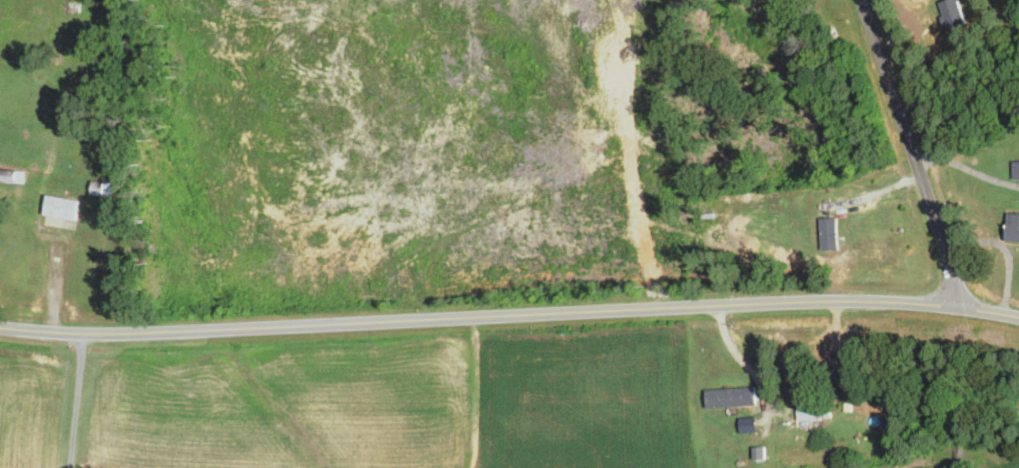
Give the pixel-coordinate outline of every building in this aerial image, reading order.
[(960,0),(949,0),(940,3),(949,30),(967,23),(960,0)] [(18,171),(0,169),(0,182),(17,183),(18,171)] [(81,201),(49,196),(46,216),(77,221),(81,201)] [(1010,214),(1007,241),(1018,243),(1018,215),(1010,214)] [(856,363),(846,364),(848,382),(857,381),(856,363)] [(708,408),(757,407),(757,389),(708,390),(708,408)] [(831,407),(799,407),(799,421),(831,421),(831,407)]
